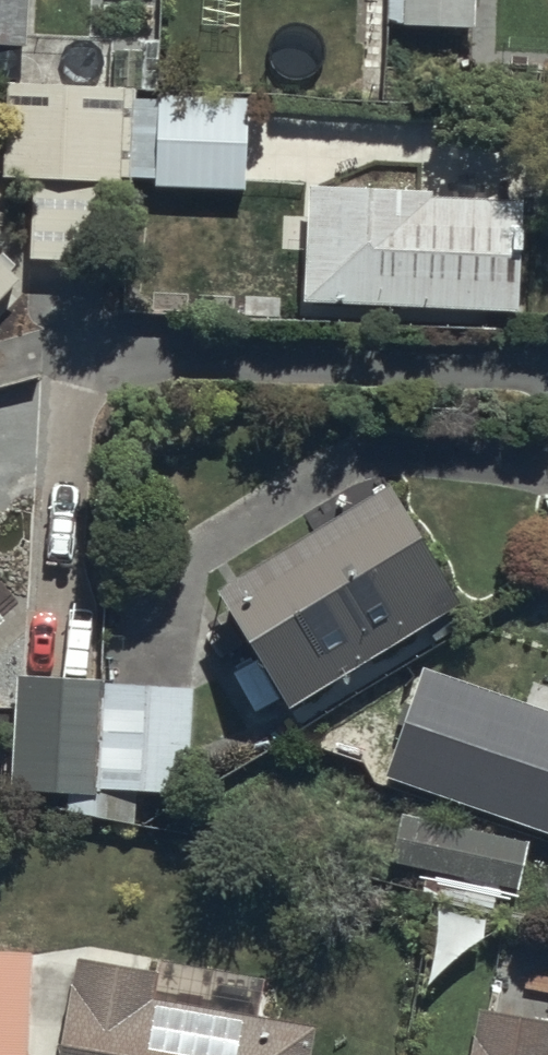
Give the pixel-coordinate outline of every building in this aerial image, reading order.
[(26,0),(0,0),(0,40),(24,41),(26,0)] [(474,0),(390,0),(389,19),(473,23),(474,0)] [(117,260),(123,85),(4,81),(1,170),(32,171),(30,257),(117,260)] [(245,183),(246,91),(129,91),(129,175),(155,175),(155,183),(245,183)] [(431,182),(308,180),(307,215),(283,215),(282,250),(302,251),(300,317),(326,318),(326,299),(516,303),(518,196),(430,194),(431,182)] [(17,273),(0,257),(0,290),(17,273)] [(458,597),(364,438),(361,434),(187,537),(284,700),(458,597)] [(421,663),(383,769),(547,828),(547,690),(533,684),(527,701),(421,663)] [(190,681),(14,671),(10,787),(64,788),(63,811),(131,821),(136,788),(185,794),(190,681)] [(517,887),(525,839),(398,819),(391,863),(443,871),(439,900),(492,908),(496,884),(517,887)] [(0,946),(0,1054),(28,1054),(31,947),(0,946)] [(77,950),(54,1054),(314,1054),(321,1022),(259,1008),(264,987),(78,947),(77,950)] [(479,1003),(469,1054),(547,1054),(547,1016),(479,1003)]
